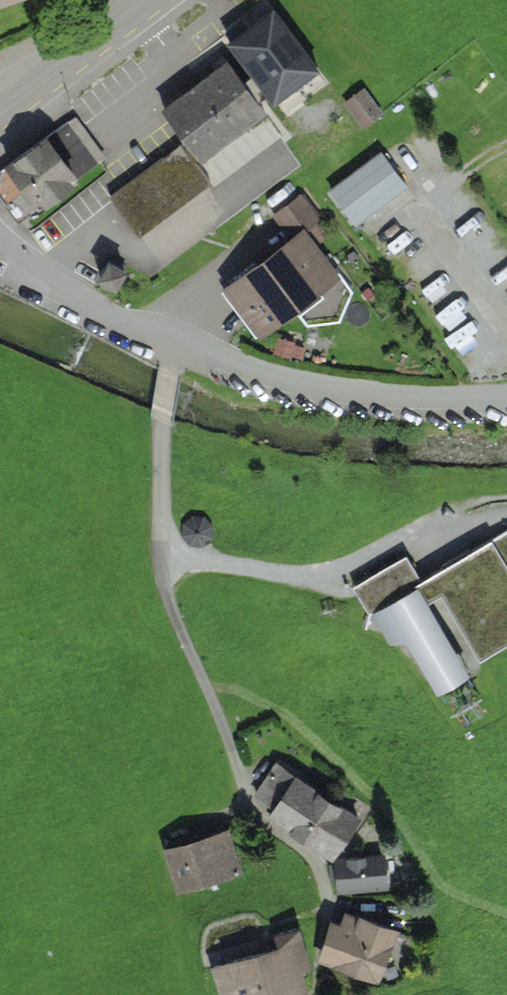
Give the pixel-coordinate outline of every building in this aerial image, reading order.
[(238,61),(167,109),(203,161),(273,113),(321,74),(274,10),(226,47),(238,61)] [(385,116),(367,91),(348,106),(366,130),(385,116)] [(78,117),(16,162),(50,209),(113,164),(78,117)] [(181,147),(111,197),(141,239),(211,188),(181,147)] [(389,154),(335,193),(364,233),(418,195),(389,154)] [(273,216),(288,235),(303,223),(317,212),(302,193),(273,216)] [(288,235),(223,284),(260,334),(341,273),(303,223),(288,235)] [(109,255),(100,274),(120,284),(129,265),(109,255)] [(278,335),(273,352),(292,356),(296,340),(278,335)] [(191,515),(184,523),(181,533),(189,543),(203,546),(213,538),(214,525),(206,516),(191,515)] [(373,612),(397,654),(412,645),(437,687),(458,675),(506,647),(506,535),(435,576),(424,582),(373,612)] [(356,584),(373,612),(424,582),(408,553),(356,584)] [(254,803),(288,830),(323,787),(289,760),(254,803)] [(288,830),(322,858),(357,815),(323,787),(288,830)] [(233,829),(166,849),(180,894),(247,874),(233,829)] [(387,854),(330,861),(334,894),(391,888),(387,854)] [(345,911),(327,960),(387,983),(406,934),(345,911)] [(259,955),(270,994),(276,994),(308,986),(297,944),(259,955)] [(221,965),(230,994),(270,994),(259,955),(221,965)]
